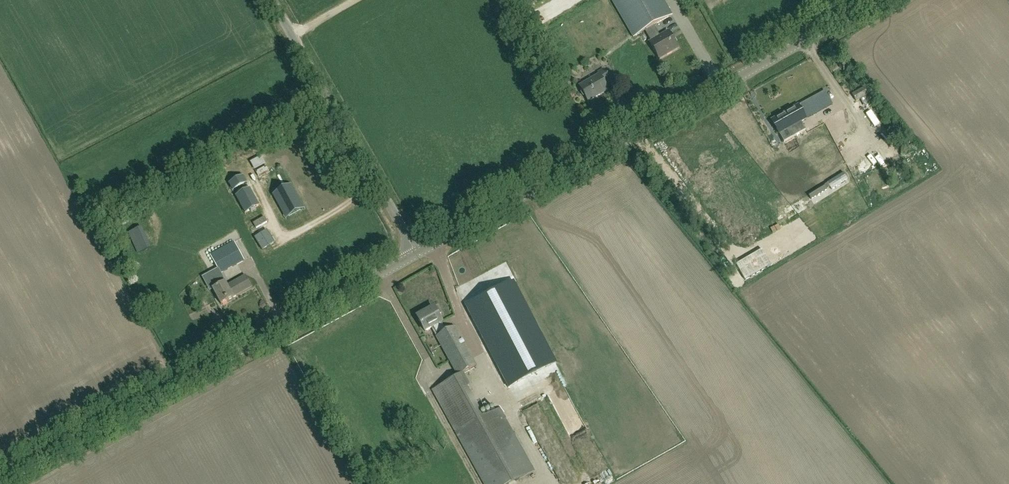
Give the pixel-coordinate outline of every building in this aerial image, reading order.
[(678,47),(669,31),(660,36),(654,25),(672,15),(664,0),(612,0),(634,37),(645,31),(651,41),(650,42),(659,58),(678,47)] [(604,82),(609,79),(603,69),(597,72),(599,74),(579,86),(587,101),(608,89),(604,82)] [(856,101),(868,95),(864,88),(852,94),(856,101)] [(834,139),(857,126),(846,108),(803,132),(798,123),(806,119),(799,105),(772,120),(780,133),(791,127),(796,136),(749,162),(759,180),(802,157),(813,177),(845,159),(834,139)] [(243,178),(230,185),(233,192),(247,185),(243,178)] [(291,187),(274,196),(286,218),(302,209),(291,187)] [(250,189),(236,196),(246,213),(259,206),(250,189)] [(234,242),(210,255),(218,269),(208,274),(216,287),(213,289),(221,304),(233,297),(232,296),(236,294),(236,295),(252,287),(246,276),(228,286),(221,273),(244,261),(234,242)] [(762,250),(736,265),(745,280),(771,265),(762,250)] [(167,268),(185,258),(182,252),(164,261),(167,268)] [(467,307),(508,387),(556,362),(514,282),(467,307)] [(500,408),(482,418),(465,387),(468,385),(462,374),(477,366),(455,326),(446,331),(442,322),(438,315),(441,313),(438,307),(435,308),(434,308),(417,317),(425,331),(432,328),(437,336),(436,337),(458,376),(433,390),(484,483),(509,483),(534,471),(500,408)]
